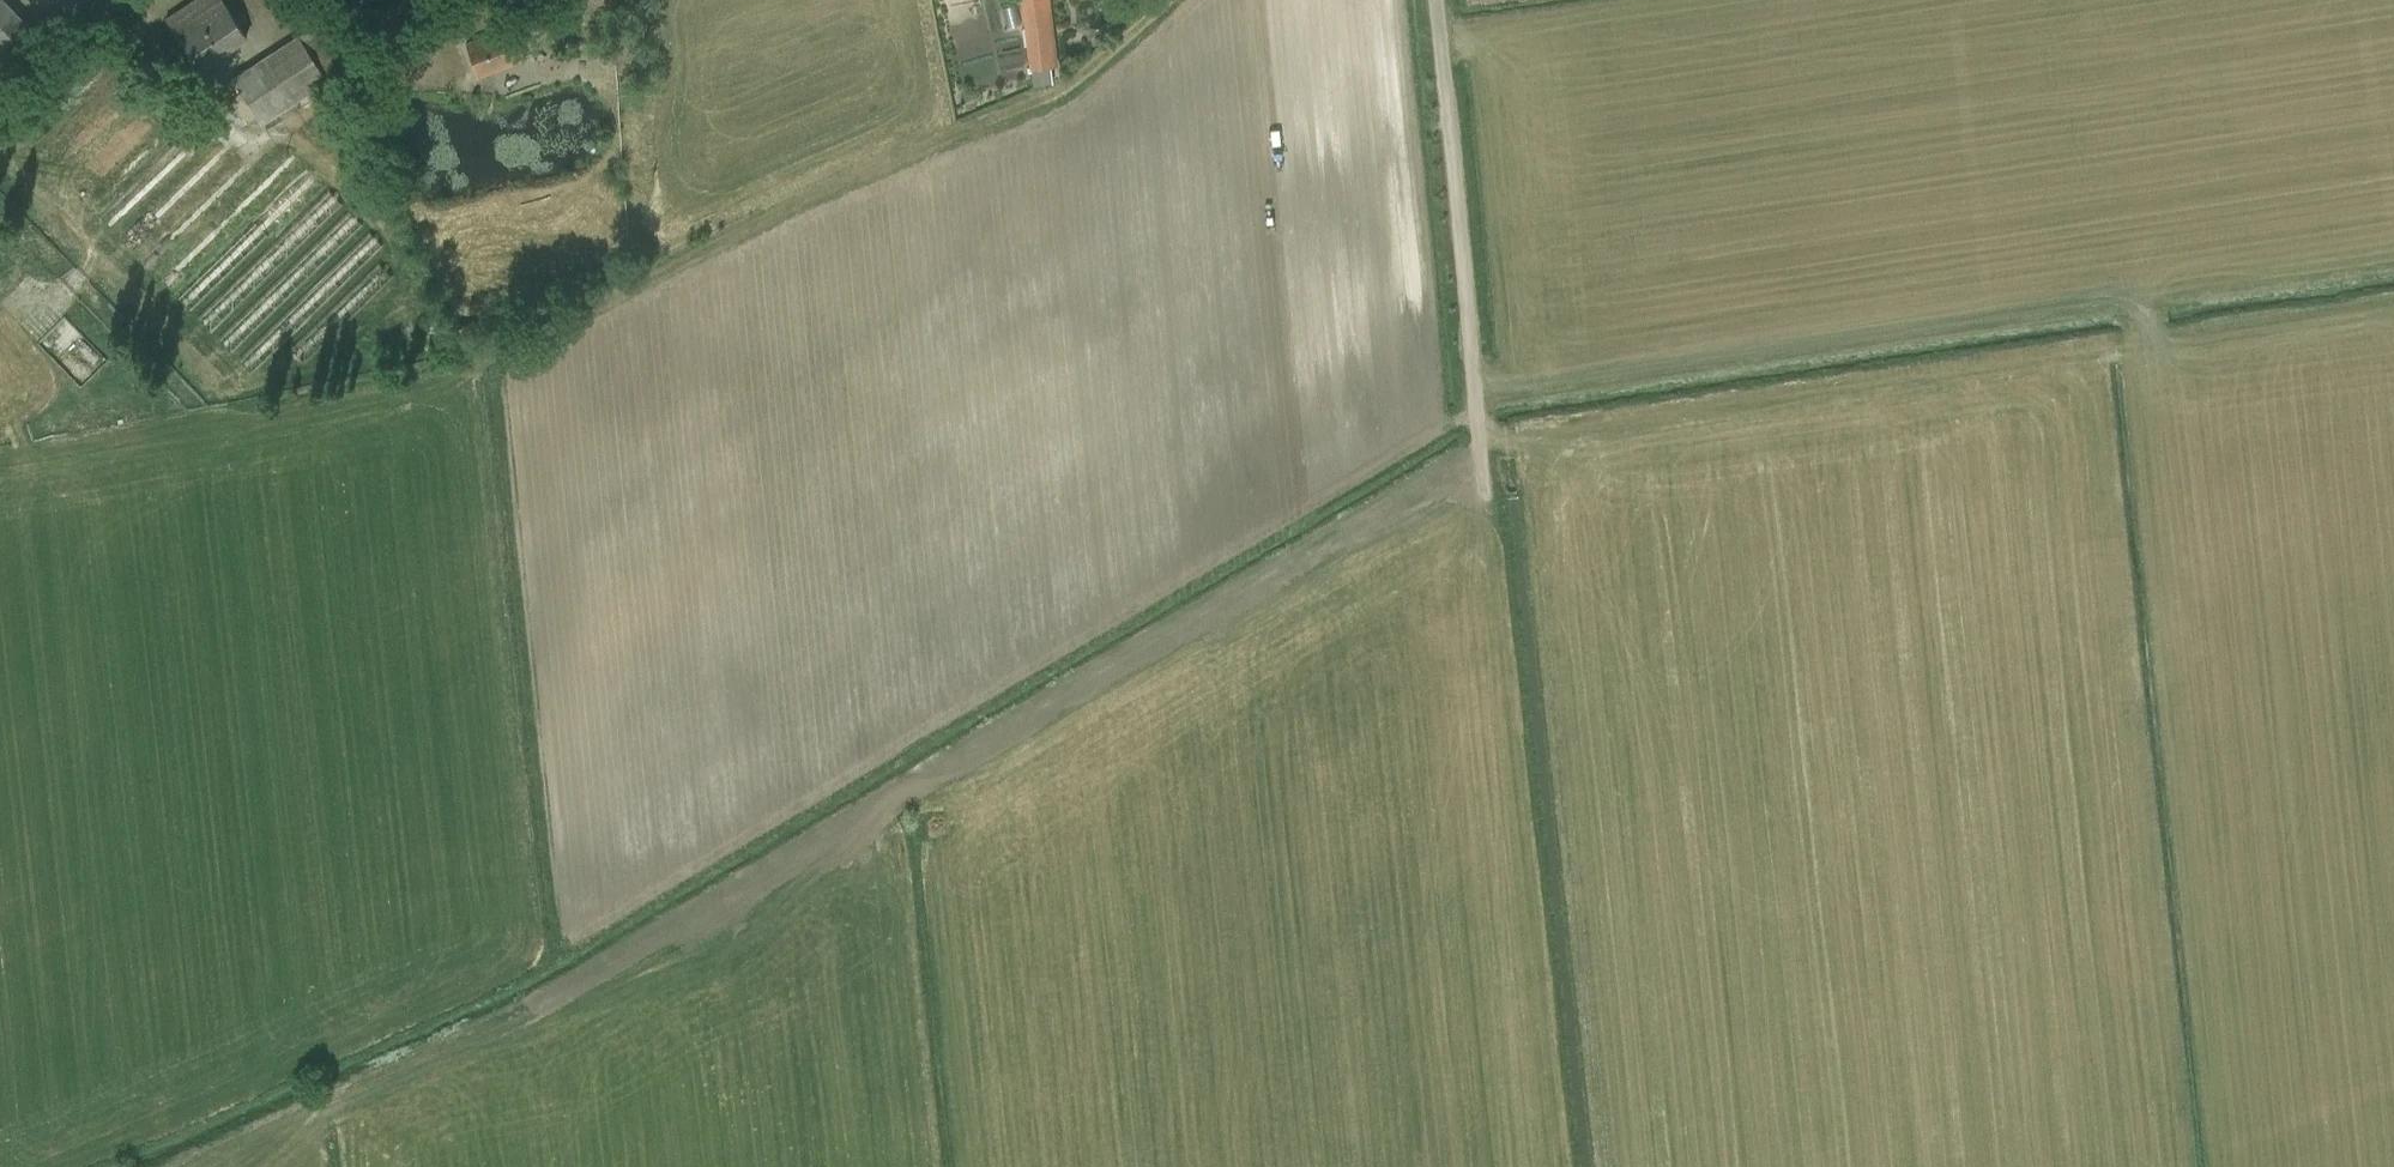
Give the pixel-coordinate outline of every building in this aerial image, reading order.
[(9,42),(26,25),(2,0),(0,0),(0,50),(9,42)] [(218,55),(246,36),(223,0),(194,0),(165,19),(179,40),(198,69),(218,55)] [(1032,85),(1051,83),(1049,68),(1057,67),(1049,0),(1014,0),(1015,3),(1020,2),(1028,71),(1030,71),(1032,85)] [(261,125),(338,75),(331,54),(318,23),(232,79),(261,125)] [(421,66),(424,79),(462,71),(461,66),(471,64),(474,77),(483,75),(525,61),(512,26),(476,38),(454,46),(457,57),(432,64),(421,66)]
